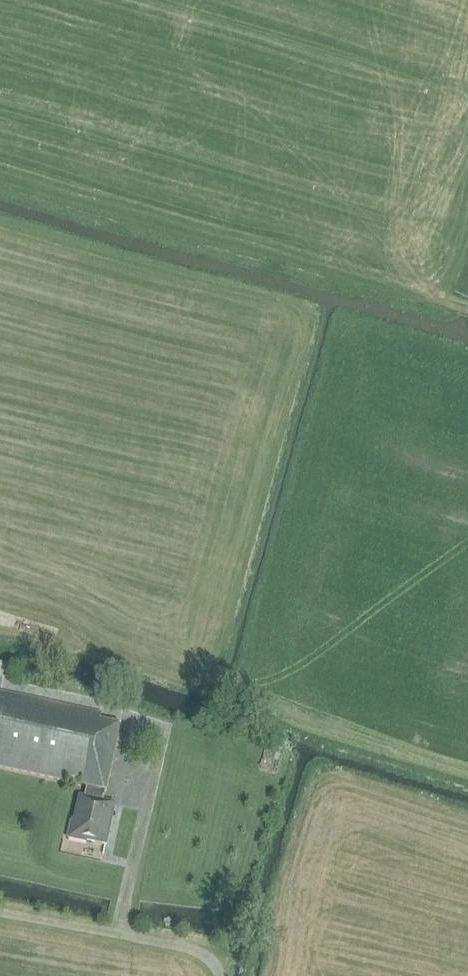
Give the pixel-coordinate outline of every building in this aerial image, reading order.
[(81,798),(76,797),(71,819),(69,818),(64,836),(82,840),(82,838),(101,843),(111,804),(103,802),(105,791),(106,791),(120,723),(100,719),(101,712),(0,691),(0,770),(85,788),(83,798),(81,798)]
